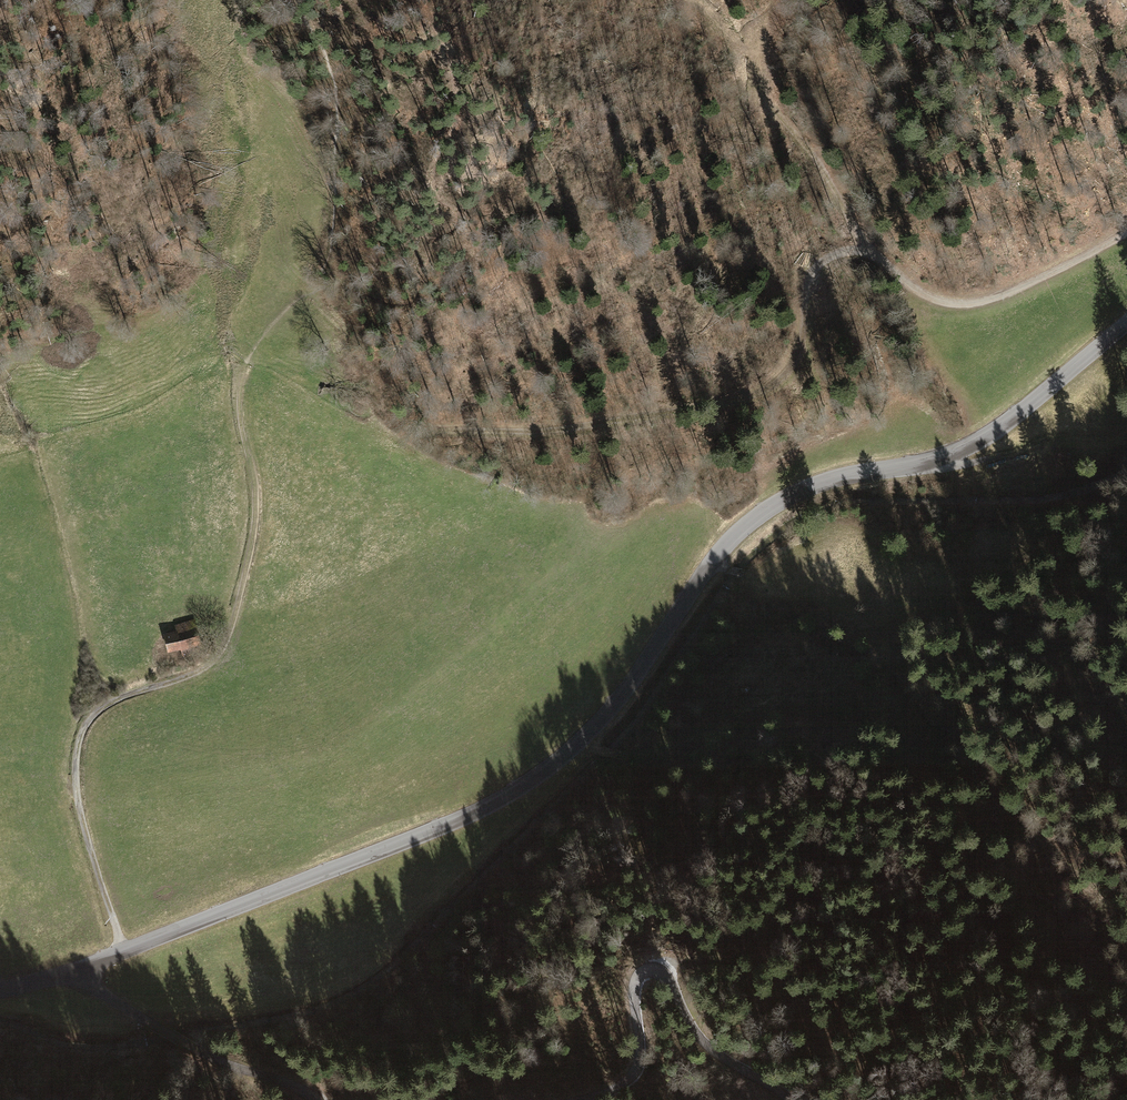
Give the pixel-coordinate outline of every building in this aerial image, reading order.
[(179,649),(181,658),(197,653),(188,621),(173,625),(174,630),(161,634),(162,639),(166,653),(179,649)]
